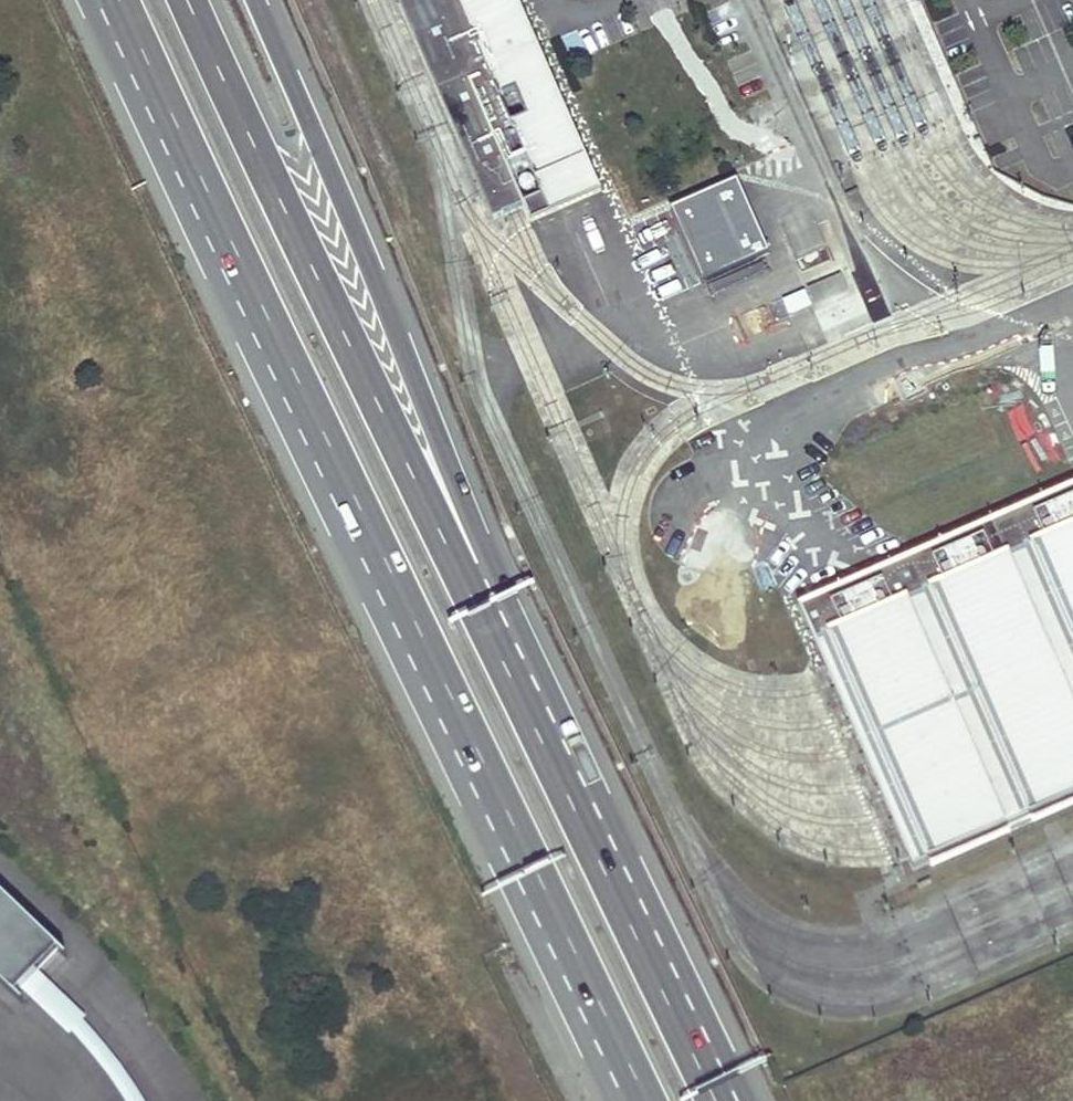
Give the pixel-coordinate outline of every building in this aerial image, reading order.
[(519,0),(397,0),(496,225),(531,209),(598,180),(519,0)] [(539,227),(605,198),(598,180),(531,209),(539,227)] [(817,303),(847,293),(842,279),(812,289),(817,303)] [(796,598),(907,869),(921,864),(923,868),(1072,803),(1072,479),(796,598)] [(0,904),(0,991),(19,1008),(22,1011),(30,1002),(39,992),(48,982),(65,964),(0,904)] [(87,1018),(48,982),(39,992),(30,1002),(68,1039),(72,1035),(84,1022),(87,1018)] [(84,1022),(72,1035),(90,1055),(110,1080),(123,1100),(144,1100),(125,1071),(105,1045),(84,1022)]
